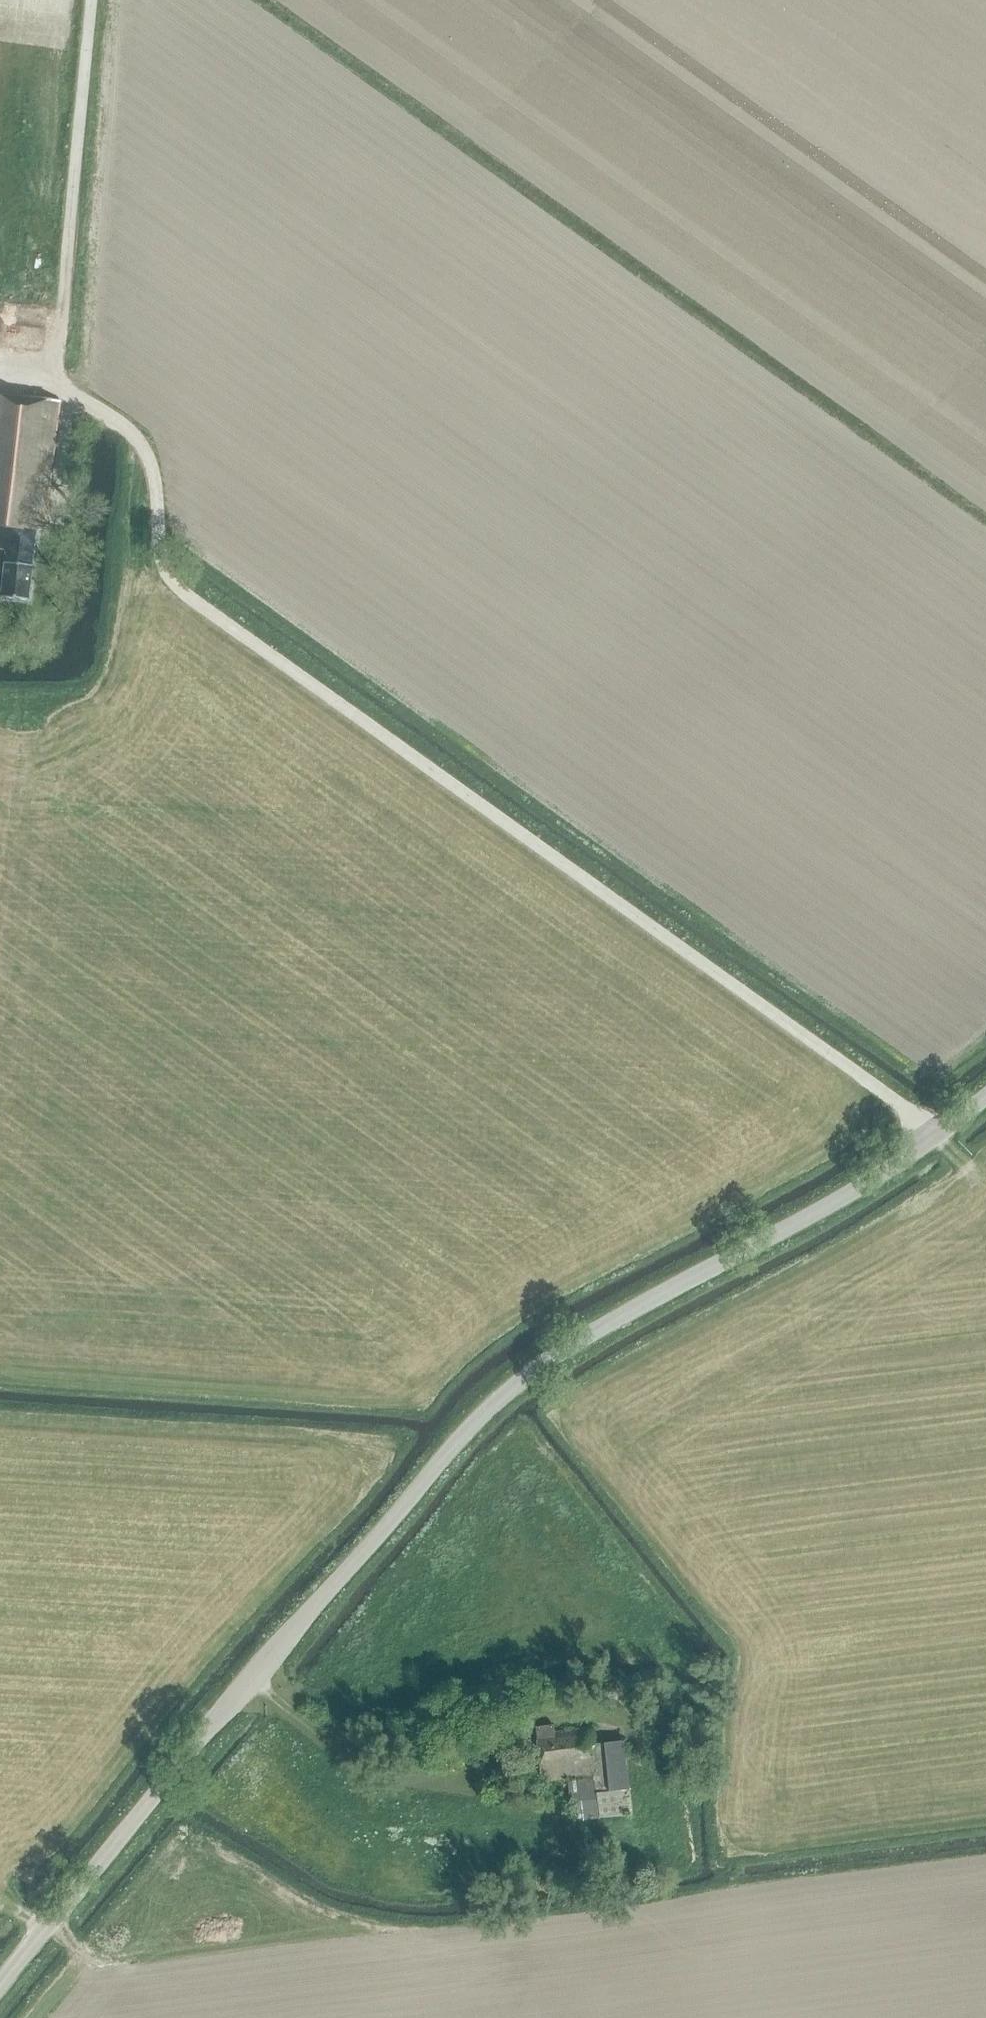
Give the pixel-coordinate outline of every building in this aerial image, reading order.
[(6,553),(1,598),(28,601),(36,531),(45,532),(60,402),(0,395),(0,552),(6,553)] [(568,1783),(570,1803),(570,1805),(574,1804),(576,1821),(600,1818),(633,1815),(624,1741),(592,1745),(590,1729),(553,1734),(552,1726),(535,1728),(542,1783),(596,1776),(596,1779),(568,1783)]
